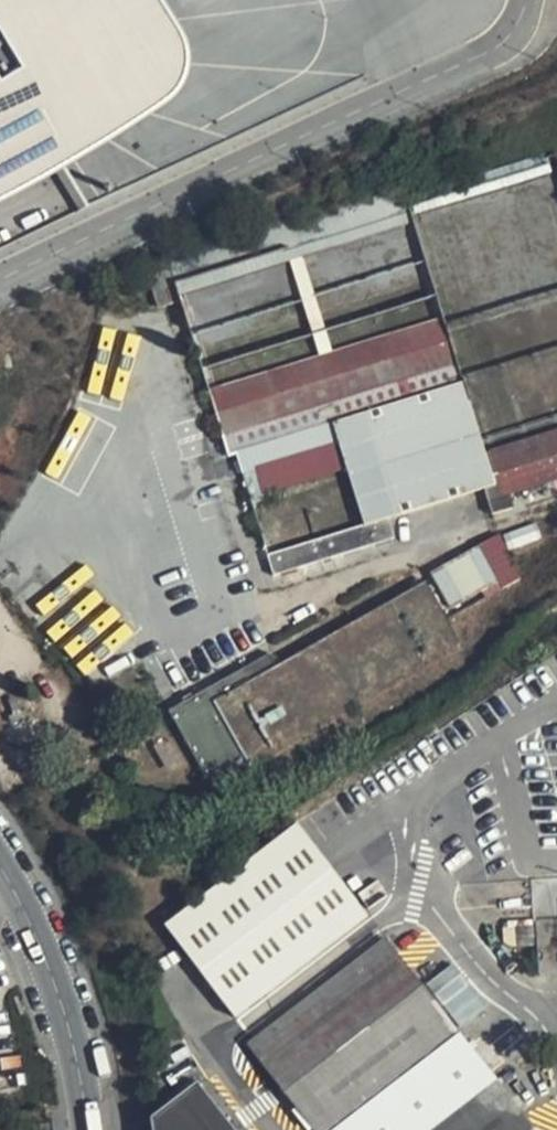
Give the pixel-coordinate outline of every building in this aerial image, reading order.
[(12,209),(209,83),(186,16),(175,0),(0,0),(0,215),(12,209)] [(390,184),(150,259),(157,278),(265,246),(280,240),(394,205),(390,184)] [(280,240),(265,246),(301,341),(313,338),(280,240)] [(301,341),(185,374),(204,430),(229,422),(233,434),(340,398),(336,386),(434,352),(440,349),(423,305),(313,338),(301,341)] [(434,352),(336,386),(340,398),(379,504),(476,472),(434,352)] [(229,422),(204,430),(215,463),(240,455),(233,434),(229,422)] [(484,447),(498,490),(556,469),(556,423),(484,447)] [(368,509),(244,549),(254,575),(375,535),(368,509)] [(488,568),(461,530),(416,559),(443,599),(488,568)] [(208,712),(244,763),(251,772),(453,639),(410,576),(272,666),(265,657),(211,692),(217,706),(208,712)] [(161,727),(205,788),(244,763),(208,712),(217,706),(211,692),(185,708),(161,727)] [(296,824),(163,926),(235,1020),(368,917),(296,824)] [(535,927),(516,928),(517,946),(536,945),(535,927)] [(517,946),(516,928),(504,928),(504,942),(512,946),(517,946)] [(247,1044),(313,1129),(532,1129),(384,939),(247,1044)] [(197,1081),(149,1118),(151,1129),(235,1129),(197,1081)]
